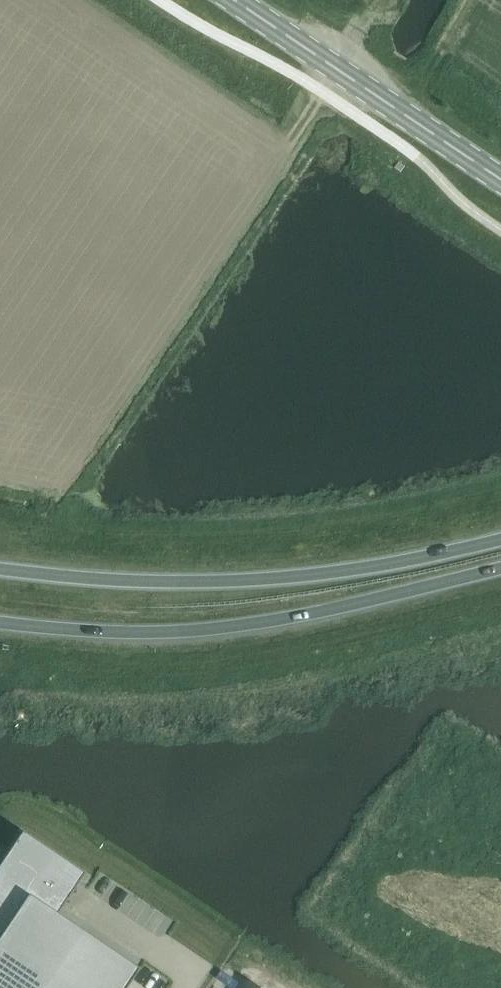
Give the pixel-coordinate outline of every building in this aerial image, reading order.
[(137,969),(56,914),(83,873),(76,868),(21,832),(0,863),(0,987),(125,987),(137,969)]
